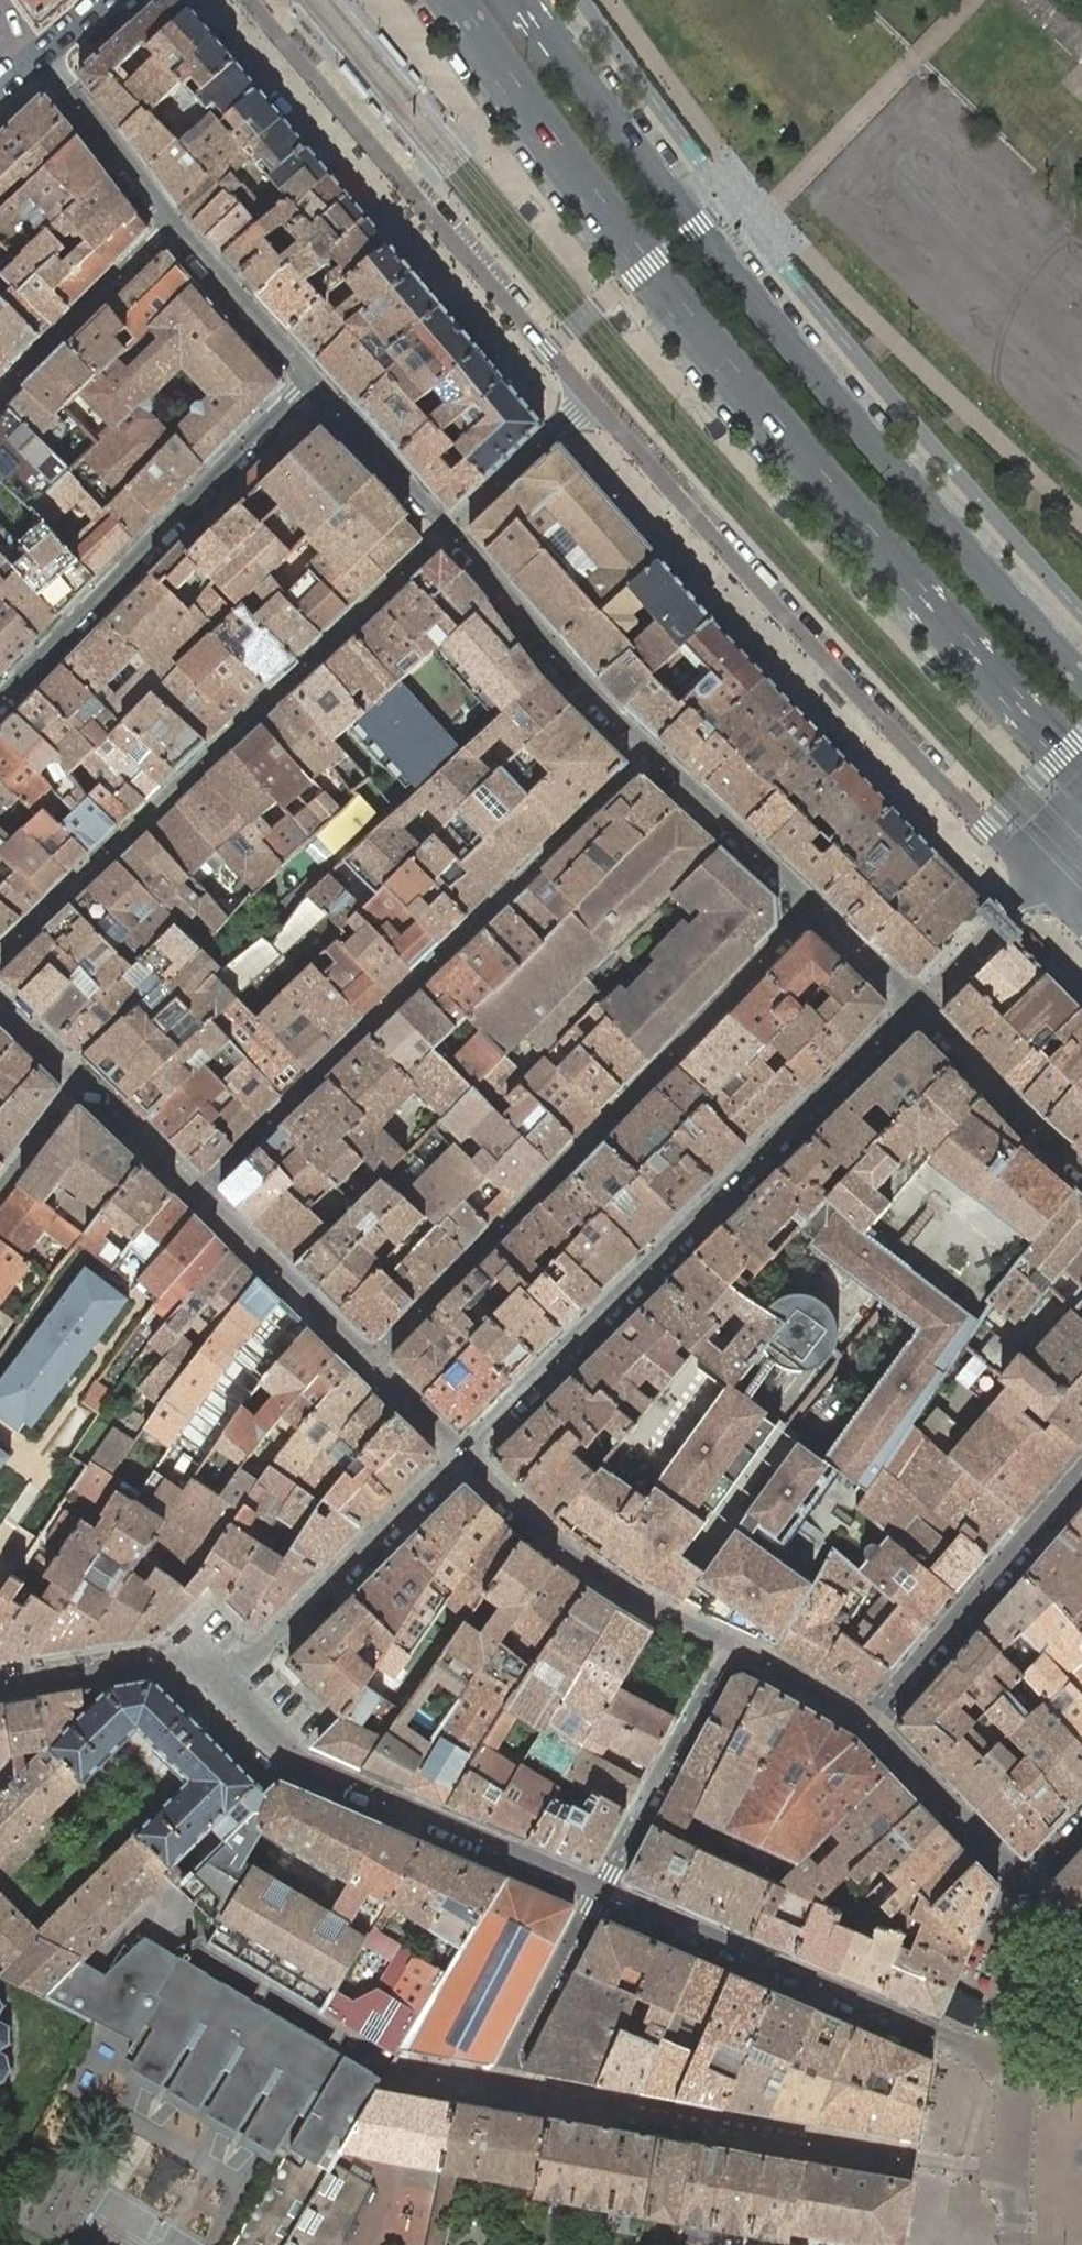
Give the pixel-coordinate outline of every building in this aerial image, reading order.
[(37,20),(41,19),(62,0),(24,0),(37,20)] [(191,7),(184,0),(160,0),(79,72),(79,74),(95,94),(116,75),(146,106),(153,112),(170,96),(132,56),(146,42),(151,47),(191,7)] [(216,38),(191,7),(151,47),(146,42),(132,56),(170,96),(183,83),(176,74),(216,38)] [(237,63),(216,38),(176,74),(183,83),(196,97),(237,63)] [(183,83),(170,96),(153,112),(179,139),(183,143),(210,117),(219,126),(260,89),(237,63),(196,97),(183,83)] [(116,75),(95,94),(122,128),(146,106),(116,75)] [(284,117),(260,89),(219,126),(243,153),(284,117)] [(66,120),(47,96),(41,96),(0,135),(0,178),(66,120)] [(179,139),(153,112),(146,106),(122,128),(151,166),(179,139)] [(243,153),(219,126),(210,117),(183,143),(212,176),(181,204),(194,221),(227,190),(242,206),(257,225),(289,200),(269,178),(308,145),(284,117),(243,153)] [(0,178),(0,210),(78,136),(66,120),(0,178)] [(19,259),(107,174),(78,136),(0,210),(0,240),(19,259)] [(183,143),(179,139),(151,166),(181,204),(212,176),(183,143)] [(331,172),(308,145),(269,178),(289,200),(297,209),(331,172)] [(290,263),(323,299),(328,294),(331,248),(369,218),(331,172),(297,209),(306,219),(242,275),(259,293),(290,263)] [(19,259),(3,275),(22,293),(40,274),(38,273),(41,270),(122,193),(107,174),(19,259)] [(227,190),(194,221),(208,237),(242,206),(227,190)] [(358,191),(352,196),(391,240),(397,235),(358,191)] [(40,274),(55,288),(137,211),(122,193),(41,270),(38,273),(40,274)] [(297,209),(289,200),(257,225),(224,254),(242,275),(306,219),(297,209)] [(224,254),(257,225),(242,206),(208,237),(224,254)] [(137,211),(55,288),(71,305),(149,228),(137,211)] [(331,248),(328,294),(391,243),(369,218),(331,248)] [(3,275),(19,259),(0,240),(0,277),(3,275)] [(323,299),(291,329),(319,361),(349,330),(347,326),(414,271),(391,243),(328,294),(323,299)] [(123,321),(179,264),(167,251),(110,307),(123,321)] [(259,293),(291,329),(323,299),(290,263),(259,293)] [(127,326),(137,339),(195,282),(179,264),(123,321),(127,326)] [(445,308),(414,271),(347,326),(349,330),(379,362),(445,308)] [(22,293),(52,323),(71,305),(55,288),(40,274),(22,293)] [(40,335),(52,323),(22,293),(3,275),(0,277),(0,292),(40,335)] [(100,443),(70,472),(105,511),(108,508),(128,488),(154,461),(178,435),(164,418),(157,426),(139,406),(228,320),(195,282),(137,339),(127,349),(99,377),(83,392),(73,401),(66,408),(100,443)] [(14,361),(40,335),(0,292),(0,345),(14,361)] [(68,345),(99,377),(127,349),(116,337),(127,326),(123,321),(110,307),(71,345),(69,343),(68,345)] [(482,351),(445,308),(379,362),(391,376),(416,403),(482,351)] [(245,339),(228,320),(139,406),(157,426),(164,418),(245,339)] [(349,330),(319,361),(358,404),(391,376),(379,362),(349,330)] [(245,339),(164,418),(178,435),(205,465),(282,384),(282,381),(263,359),(245,339)] [(14,361),(0,345),(0,375),(14,361)] [(58,416),(66,408),(73,401),(60,388),(69,379),(83,392),(99,377),(68,345),(25,385),(58,416)] [(506,379),(482,351),(416,403),(433,422),(442,433),(506,379)] [(391,376),(358,404),(401,451),(433,422),(416,403),(391,376)] [(545,424),(506,379),(442,433),(484,480),(545,424)] [(38,435),(58,416),(25,385),(24,387),(26,390),(9,407),(38,435)] [(211,513),(221,524),(322,426),(310,413),(307,413),(211,513)] [(442,433),(433,422),(401,451),(453,510),(484,480),(442,433)] [(192,552),(182,542),(153,572),(174,594),(199,568),(207,575),(209,573),(216,580),(193,604),(196,606),(209,619),(219,628),(245,604),(242,600),(267,576),(293,551),(308,537),(309,539),(375,475),(373,473),(371,475),(341,443),(339,445),(322,426),(221,524),(192,552)] [(205,465),(178,435),(154,461),(181,490),(205,465)] [(469,529),(486,549),(519,520),(523,524),(584,470),(560,443),(469,529)] [(181,490),(154,461),(128,488),(155,516),(181,490)] [(584,470),(523,524),(547,551),(597,607),(603,612),(604,611),(662,559),(584,470)] [(105,511),(70,472),(35,507),(46,520),(96,578),(134,538),(108,508),(105,511)] [(383,485),(375,475),(309,539),(325,555),(327,552),(348,573),(409,513),(383,485)] [(128,488),(108,508),(134,538),(155,516),(128,488)] [(211,513),(182,542),(192,552),(221,524),(211,513)] [(410,514),(409,513),(348,573),(327,552),(325,555),(311,567),(350,607),(422,539),(405,519),(410,514)] [(59,616),(96,578),(46,520),(24,541),(33,551),(16,567),(59,616)] [(519,520),(486,549),(512,579),(547,551),(523,524),(519,520)] [(8,557),(21,544),(0,522),(0,549),(8,557)] [(59,616),(16,567),(8,557),(0,549),(0,591),(6,598),(39,636),(59,616)] [(415,581),(433,600),(464,571),(444,550),(412,579),(415,581)] [(311,568),(293,551),(267,576),(285,594),(311,568)] [(547,551),(512,579),(562,635),(597,607),(547,551)] [(712,617),(662,559),(604,611),(636,648),(633,651),(652,672),(651,674),(654,677),(687,643),(712,617)] [(311,567),(311,568),(285,594),(323,632),(350,607),(311,567)] [(464,571),(433,600),(460,627),(489,601),(487,599),(485,597),(464,571)] [(174,594),(153,572),(108,618),(140,651),(150,661),(166,678),(180,664),(173,657),(209,619),(196,606),(190,611),(174,594)] [(242,600),(245,604),(297,657),(323,632),(285,594),(267,576),(242,600)] [(460,627),(433,600),(415,581),(386,608),(428,656),(440,645),(429,633),(439,624),(450,636),(460,627)] [(39,636),(6,598),(0,591),(0,677),(39,636)] [(544,676),(489,601),(450,636),(442,643),(505,712),(544,676)] [(245,604),(219,628),(213,634),(266,686),(297,657),(245,604)] [(603,612),(597,607),(562,635),(600,679),(633,651),(636,648),(604,611),(603,612)] [(428,656),(386,608),(357,637),(398,683),(401,679),(428,656)] [(714,619),(712,617),(687,643),(715,673),(686,700),(694,707),(718,730),(738,750),(759,771),(775,786),(798,764),(768,733),(739,703),(767,676),(717,624),(713,620),(714,619)] [(124,722),(154,691),(166,678),(150,661),(140,651),(108,618),(64,664),(97,695),(98,697),(107,705),(109,707),(124,722)] [(266,686),(213,634),(180,664),(235,716),(266,686)] [(325,666),(365,712),(398,683),(357,637),(325,666)] [(652,672),(633,651),(600,679),(624,705),(654,677),(651,674),(652,672)] [(97,695),(64,664),(39,690),(96,748),(97,749),(110,737),(124,722),(109,707),(95,721),(95,718),(93,713),(90,711),(86,711),(98,697),(97,695)] [(235,716),(180,664),(166,678),(154,691),(209,741),(235,716)] [(297,694),(336,739),(356,721),(365,712),(325,666),(297,694)] [(496,774),(479,758),(497,741),(515,757),(571,705),(544,676),(505,712),(466,749),(420,791),(387,822),(345,862),(373,889),(360,902),(331,874),(309,896),(328,914),(343,928),(359,912),(365,906),(377,894),(385,886),(413,859),(425,847),(446,825),(460,812),(458,809),(496,774)] [(796,706),(767,676),(739,703),(768,733),(796,706)] [(682,704),(654,677),(624,705),(660,738),(694,707),(686,700),(682,704)] [(466,749),(401,679),(356,721),(420,791),(466,749)] [(85,760),(96,748),(39,690),(17,712),(58,751),(90,797),(102,785),(85,760)] [(177,770),(209,741),(154,691),(124,722),(177,770)] [(330,764),(346,751),(336,739),(297,694),(282,708),(330,764)] [(592,726),(571,705),(515,757),(496,774),(458,809),(460,812),(446,825),(425,847),(413,859),(468,916),(629,762),(592,726)] [(768,733),(798,764),(824,736),(796,706),(768,733)] [(718,730),(694,707),(660,738),(685,762),(718,730)] [(358,795),(355,791),(343,778),(333,766),(330,764),(282,708),(264,724),(315,781),(327,794),(342,810),(358,795)] [(90,797),(58,751),(17,712),(0,730),(0,736),(40,772),(50,761),(65,784),(57,791),(61,795),(76,811),(90,797)] [(162,784),(177,770),(124,722),(110,737),(162,784)] [(264,724),(235,752),(280,802),(285,808),(315,781),(264,724)] [(718,730),(685,762),(705,781),(738,750),(718,730)] [(46,810),(37,801),(53,786),(40,772),(0,736),(0,780),(19,797),(31,807),(40,815),(46,810)] [(798,764),(775,786),(780,792),(748,821),(770,842),(801,812),(798,809),(847,760),(824,736),(798,764)] [(148,798),(162,784),(110,737),(97,749),(115,769),(148,798)] [(134,812),(148,798),(115,769),(97,749),(96,748),(85,760),(102,785),(134,812)] [(727,802),(759,771),(738,750),(705,781),(727,802)] [(209,777),(285,864),(313,838),(297,821),(290,813),(274,828),(264,817),(280,802),(235,752),(209,777)] [(869,782),(847,760),(798,809),(801,812),(821,831),(869,782)] [(355,791),(369,779),(358,765),(354,761),(349,765),(353,769),(343,778),(355,791)] [(780,792),(775,786),(759,771),(727,802),(748,821),(780,792)] [(558,885),(582,906),(680,810),(663,794),(643,776),(640,776),(544,868),(558,885)] [(281,870),(279,869),(285,864),(209,777),(178,806),(257,893),(281,870)] [(19,797),(0,780),(0,802),(6,809),(19,797)] [(891,806),(869,782),(821,831),(846,855),(891,806)] [(119,825),(134,812),(102,785),(90,797),(119,825)] [(360,793),(358,795),(342,810),(325,826),(315,835),(340,861),(345,862),(387,822),(360,793)] [(310,810),(325,826),(342,810),(327,794),(310,810)] [(62,825),(76,811),(61,795),(46,810),(62,825)] [(91,852),(119,825),(90,797),(76,811),(62,825),(91,852)] [(231,919),(254,897),(257,893),(178,806),(151,833),(231,919)] [(891,806),(846,855),(857,865),(855,867),(867,879),(915,830),(891,806)] [(70,872),(91,852),(62,825),(46,810),(40,815),(28,828),(70,872)] [(297,821),(313,838),(315,835),(325,826),(310,810),(297,821)] [(680,810),(582,906),(564,924),(545,942),(521,966),(496,990),(469,1016),(505,1055),(524,1034),(546,1056),(570,1031),(597,1005),(605,997),(587,976),(720,846),(680,810)] [(801,812),(770,842),(826,894),(855,867),(857,865),(846,855),(821,831),(801,812)] [(16,840),(0,826),(0,854),(1,855),(16,840)] [(47,893),(70,872),(28,828),(16,840),(1,855),(19,869),(47,893)] [(937,853),(915,830),(867,879),(877,889),(885,897),(937,853)] [(217,932),(231,919),(151,833),(135,847),(198,913),(217,932)] [(742,866),(720,846),(587,976),(605,997),(672,933),(661,922),(686,898),(697,909),(742,866)] [(178,925),(182,929),(198,913),(135,847),(120,862),(181,922),(178,925)] [(983,901),(937,853),(885,897),(900,910),(901,909),(938,945),(977,907),(981,911),(983,910),(989,916),(996,912),(990,905),(989,907),(983,901)] [(440,942),(468,916),(413,859),(385,886),(405,907),(419,921),(440,942)] [(91,890),(152,949),(178,925),(181,922),(120,862),(91,890)] [(672,933),(605,997),(597,1005),(631,1041),(647,1059),(664,1043),(720,984),(777,925),(776,897),(742,866),(697,909),(672,933)] [(855,867),(826,894),(851,917),(877,889),(867,879),(855,867)] [(564,924),(582,906),(558,885),(544,868),(543,869),(546,873),(529,889),(564,924)] [(35,905),(47,893),(19,869),(7,881),(35,905)] [(35,905),(7,881),(0,888),(0,899),(22,917),(35,905)] [(419,921),(405,907),(385,886),(377,894),(365,906),(359,912),(412,970),(440,942),(419,921)] [(545,942),(564,924),(529,889),(511,906),(545,942)] [(885,897),(877,889),(851,917),(873,936),(900,910),(885,897)] [(135,966),(145,956),(152,949),(91,890),(73,906),(135,966)] [(328,914),(309,896),(300,903),(273,943),(264,937),(223,968),(215,974),(238,998),(283,955),(328,914)] [(22,917),(0,899),(0,937),(22,917)] [(84,969),(107,992),(130,970),(135,966),(73,906),(46,932),(84,969)] [(488,929),(521,966),(545,942),(511,906),(488,929)] [(901,909),(900,910),(873,936),(872,937),(913,976),(916,976),(942,950),(938,945),(901,909)] [(359,912),(343,928),(348,933),(340,939),(388,993),(412,970),(359,912)] [(167,983),(202,947),(182,929),(178,925),(152,949),(145,956),(156,968),(142,982),(130,970),(107,992),(63,1034),(85,1056),(165,981),(167,983)] [(461,955),(496,990),(521,966),(488,929),(461,955)] [(73,980),(84,969),(46,932),(0,976),(22,995),(54,964),(73,980)] [(730,1012),(766,1045),(845,962),(813,932),(808,932),(730,1012)] [(970,982),(1004,1015),(1005,1015),(1049,973),(1020,944),(1014,938),(1012,940),(970,982)] [(388,993),(340,939),(328,951),(339,962),(324,975),(364,1017),(389,993),(388,993)] [(214,1020),(238,998),(215,974),(223,968),(202,947),(167,983),(165,981),(85,1056),(128,1098),(214,1020)] [(468,1015),(469,1016),(496,990),(461,955),(435,980),(468,1015)] [(845,962),(766,1045),(757,1054),(777,1074),(784,1067),(867,984),(845,962)] [(22,995),(42,1014),(73,980),(54,964),(22,995)] [(314,964),(286,991),(337,1043),(364,1017),(324,975),(314,964)] [(42,1014),(63,1034),(107,992),(84,969),(73,980),(42,1014)] [(1049,973),(1005,1015),(1036,1046),(1039,1050),(1081,1009),(1081,1006),(1049,973)] [(457,1026),(468,1015),(435,980),(424,991),(457,1026)] [(943,1010),(974,1043),(1004,1015),(970,982),(943,1010)] [(886,1002),(867,984),(784,1067),(806,1088),(834,1060),(886,1006),(886,1002)] [(286,991),(257,1017),(307,1071),(335,1044),(336,1044),(337,1043),(286,991)] [(307,1071),(257,1017),(238,998),(214,1020),(231,1039),(282,1094),(307,1071)] [(597,1005),(570,1031),(622,1085),(647,1059),(631,1041),(597,1005)] [(1039,1050),(1055,1066),(1075,1086),(1081,1079),(1081,1009),(1039,1050)] [(408,1075),(436,1047),(402,1012),(374,1039),(408,1075)] [(730,1012),(679,1066),(716,1096),(757,1054),(766,1045),(730,1012)] [(1004,1015),(974,1043),(1006,1075),(1036,1046),(1005,1015),(1004,1015)] [(231,1039),(214,1020),(128,1098),(148,1118),(205,1064),(231,1039)] [(14,1040),(0,1026),(0,1056),(14,1040)] [(570,1031),(546,1056),(599,1109),(622,1085),(570,1031)] [(919,1033),(855,1097),(871,1113),(873,1110),(892,1128),(951,1064),(922,1033),(919,1033)] [(447,1116),(476,1087),(436,1047),(408,1075),(374,1039),(372,1034),(329,1076),(367,1116),(343,1138),(365,1160),(384,1179),(386,1178),(408,1155),(382,1128),(395,1116),(393,1115),(420,1087),(432,1100),(405,1128),(420,1143),(443,1121),(447,1116)] [(599,1109),(546,1056),(524,1034),(505,1055),(476,1087),(496,1107),(507,1095),(519,1083),(573,1136),(599,1109)] [(258,1117),(282,1094),(231,1039),(205,1064),(258,1117)] [(42,1067),(14,1040),(0,1056),(0,1113),(42,1067)] [(1036,1046),(1006,1075),(1025,1095),(1055,1066),(1039,1050),(1036,1046)] [(708,1104),(747,1146),(806,1088),(784,1067),(777,1074),(757,1054),(716,1096),(708,1104)] [(232,1142),(258,1117),(205,1064),(148,1118),(170,1140),(200,1112),(218,1129),(232,1142)] [(820,1204),(798,1228),(816,1240),(811,1248),(836,1267),(982,1098),(951,1064),(892,1128),(842,1180),(820,1204)] [(657,1088),(692,1115),(705,1102),(708,1104),(716,1096),(679,1066),(657,1088)] [(1075,1086),(1055,1066),(1025,1095),(1047,1118),(1075,1086)] [(5,1164),(62,1089),(61,1086),(42,1067),(0,1113),(0,1160),(5,1164)] [(338,1185),(351,1173),(365,1160),(343,1138),(367,1116),(329,1076),(327,1078),(329,1081),(281,1128),(315,1162),(336,1183),(338,1185)] [(1074,1143),(1081,1134),(1081,1079),(1075,1086),(1047,1118),(1074,1143)] [(550,1160),(573,1136),(519,1083),(507,1095),(517,1104),(505,1116),(550,1160)] [(496,1107),(476,1087),(447,1116),(443,1121),(463,1141),(470,1135),(484,1149),(473,1160),(457,1145),(433,1171),(406,1197),(426,1216),(437,1227),(439,1225),(464,1200),(488,1175),(512,1199),(550,1160),(505,1116),(496,1107)] [(606,1141),(640,1171),(674,1136),(693,1117),(692,1115),(657,1088),(606,1141)] [(855,1097),(811,1140),(825,1155),(821,1159),(842,1180),(892,1128),(873,1110),(871,1113),(855,1097)] [(982,1098),(836,1267),(885,1305),(894,1312),(897,1314),(1025,1143),(982,1098)] [(674,1136),(714,1179),(747,1146),(708,1104),(705,1102),(692,1115),(693,1117),(674,1136)] [(57,1213),(87,1236),(99,1219),(144,1165),(83,1106),(81,1106),(21,1185),(57,1213)] [(170,1140),(189,1158),(218,1129),(200,1112),(170,1140)] [(279,1167),(295,1182),(315,1162),(281,1128),(260,1148),(279,1167)] [(234,1144),(232,1142),(218,1129),(189,1158),(205,1173),(234,1144)] [(1074,1143),(1072,1145),(1081,1153),(1081,1134),(1074,1143)] [(642,1172),(681,1212),(714,1179),(674,1136),(640,1171),(642,1172)] [(811,1140),(781,1169),(820,1204),(842,1180),(821,1159),(825,1155),(811,1140)] [(608,1206),(642,1172),(640,1171),(606,1141),(574,1175),(608,1206)] [(827,1459),(833,1463),(843,1470),(869,1490),(885,1464),(912,1424),(964,1344),(991,1302),(988,1299),(1078,1188),(1025,1143),(897,1314),(916,1329),(825,1457),(827,1459)] [(220,1190),(237,1206),(279,1167),(260,1148),(220,1186),(220,1190)] [(295,1265),(296,1266),(370,1192),(351,1173),(338,1185),(336,1183),(315,1162),(295,1182),(254,1223),(275,1243),(296,1264),(295,1265)] [(175,1195),(144,1165),(99,1219),(87,1236),(80,1244),(114,1267),(124,1254),(104,1236),(115,1223),(136,1240),(175,1195)] [(237,1206),(254,1223),(295,1182),(279,1167),(237,1206)] [(781,1169),(754,1198),(793,1234),(798,1228),(820,1204),(781,1169)] [(641,1251),(681,1212),(642,1172),(608,1206),(603,1211),(641,1251)] [(488,1225),(512,1199),(488,1175),(464,1200),(488,1225)] [(603,1211),(608,1206),(574,1175),(545,1204),(543,1201),(541,1203),(571,1232),(581,1221),(588,1228),(603,1211)] [(319,1288),(406,1197),(386,1178),(384,1179),(370,1192),(296,1266),(318,1289),(319,1288)] [(57,1213),(21,1185),(0,1213),(0,1238),(24,1256),(46,1228),(57,1213)] [(1078,1188),(988,1299),(991,1302),(1018,1324),(1050,1287),(1065,1269),(1081,1249),(1081,1192),(1078,1188)] [(196,1216),(175,1195),(136,1240),(124,1254),(114,1267),(139,1284),(196,1216)] [(410,1233),(426,1216),(406,1197),(319,1288),(340,1308),(382,1268),(379,1266),(386,1259),(403,1241),(410,1233)] [(754,1198),(726,1226),(767,1263),(793,1234),(754,1198)] [(464,1249),(488,1225),(464,1200),(439,1225),(464,1249)] [(547,1272),(567,1253),(578,1239),(571,1232),(541,1203),(497,1249),(512,1265),(533,1287),(547,1272)] [(603,1288),(641,1251),(603,1211),(588,1228),(578,1239),(567,1253),(603,1288)] [(80,1244),(87,1236),(57,1213),(46,1228),(76,1251),(80,1244)] [(216,1236),(196,1216),(139,1284),(153,1296),(159,1301),(177,1281),(216,1236)] [(464,1249),(439,1225),(437,1227),(426,1216),(410,1233),(421,1244),(414,1251),(439,1275),(464,1249)] [(726,1226),(696,1255),(741,1292),(767,1263),(726,1226)] [(231,1250),(216,1236),(177,1281),(192,1295),(231,1250)] [(0,1238),(0,1299),(29,1260),(24,1256),(0,1238)] [(414,1301),(439,1275),(414,1251),(403,1241),(386,1259),(397,1269),(390,1277),(414,1301)] [(500,1278),(512,1265),(497,1249),(461,1286),(477,1301),(483,1295),(500,1278)] [(1065,1269),(1081,1284),(1081,1249),(1065,1269)] [(192,1295),(157,1336),(152,1341),(167,1354),(244,1263),(231,1250),(192,1295)] [(583,1308),(603,1288),(567,1253),(547,1272),(583,1308)] [(737,1337),(759,1357),(770,1344),(788,1323),(765,1308),(741,1292),(696,1255),(670,1281),(722,1325),(737,1311),(749,1322),(737,1337)] [(89,1263),(0,1382),(0,1414),(20,1429),(26,1422),(34,1428),(132,1295),(89,1263)] [(259,1278),(244,1263),(167,1354),(138,1388),(141,1390),(162,1406),(259,1278)] [(537,1354),(562,1328),(528,1292),(533,1287),(512,1265),(500,1278),(514,1293),(498,1310),(483,1295),(477,1301),(511,1336),(515,1332),(537,1354)] [(376,1340),(414,1301),(390,1277),(382,1268),(340,1308),(373,1340),(376,1340)] [(562,1328),(583,1308),(547,1272),(533,1287),(528,1292),(562,1328)] [(162,1406),(145,1429),(171,1447),(245,1342),(282,1300),(259,1278),(162,1406)] [(788,1323),(770,1344),(771,1346),(778,1353),(787,1359),(796,1362),(807,1363),(822,1359),(831,1354),(838,1346),(843,1337),(846,1327),(845,1311),(841,1302),(835,1293),(832,1289),(822,1283),(818,1282),(802,1280),(788,1284),(779,1289),(775,1293),(768,1301),(765,1308),(788,1323)] [(177,1281),(159,1301),(157,1304),(142,1323),(157,1336),(192,1295),(177,1281)] [(729,1378),(737,1385),(741,1379),(759,1357),(737,1337),(722,1325),(670,1281),(643,1308),(695,1350),(729,1378)] [(510,1380),(537,1354),(515,1332),(511,1336),(477,1301),(461,1286),(430,1317),(466,1354),(477,1343),(510,1380)] [(1067,1303),(1076,1310),(1081,1303),(1081,1286),(1067,1303)] [(991,1302),(964,1344),(1081,1443),(1081,1316),(1076,1310),(1067,1303),(1050,1287),(1018,1324),(991,1302)] [(309,1327),(282,1300),(245,1342),(171,1447),(155,1472),(185,1493),(194,1480),(224,1434),(243,1408),(264,1381),(309,1327)] [(885,1305),(789,1424),(797,1431),(894,1312),(885,1305)] [(674,1376),(695,1350),(643,1308),(619,1331),(674,1376)] [(392,1360),(428,1394),(466,1354),(430,1317),(392,1356),(392,1360)] [(336,1353),(309,1327),(264,1381),(292,1405),(336,1353)] [(597,1353),(653,1401),(674,1376),(619,1331),(597,1353)] [(464,1426),(510,1380),(477,1343),(466,1354),(428,1394),(460,1425),(464,1426)] [(964,1344),(912,1424),(1020,1517),(1081,1445),(1081,1443),(964,1344)] [(571,1532),(600,1553),(657,1483),(665,1473),(737,1385),(729,1378),(695,1350),(674,1376),(653,1401),(636,1422),(622,1439),(604,1461),(604,1462),(556,1519),(571,1532)] [(351,1368),(336,1353),(292,1405),(270,1432),(252,1453),(221,1498),(241,1510),(245,1504),(264,1475),(271,1466),(351,1368)] [(614,1400),(636,1422),(653,1401),(597,1353),(575,1376),(606,1408),(614,1400)] [(375,1392),(351,1368),(271,1466),(299,1485),(326,1450),(375,1392)] [(608,1426),(622,1439),(636,1422),(614,1400),(606,1408),(575,1376),(547,1403),(571,1428),(589,1445),(608,1426)] [(292,1405),(264,1381),(243,1408),(270,1432),(292,1405)] [(115,1394),(98,1383),(86,1400),(85,1402),(101,1413),(115,1394)] [(737,1385),(665,1473),(705,1500),(772,1411),(737,1385)] [(397,1413),(375,1392),(326,1450),(299,1485),(325,1501),(397,1413)] [(521,1429),(547,1455),(571,1428),(547,1403),(521,1429)] [(224,1434),(194,1480),(221,1498),(252,1453),(270,1432),(243,1408),(224,1434)] [(644,1583),(685,1602),(773,1480),(802,1440),(795,1434),(786,1428),(782,1425),(785,1421),(777,1415),(772,1411),(705,1500),(715,1507),(707,1519),(697,1511),(644,1583)] [(397,1413),(325,1501),(340,1511),(417,1433),(397,1413)] [(124,1415),(92,1462),(113,1477),(145,1429),(124,1415)] [(789,1424),(786,1428),(795,1434),(797,1431),(789,1424)] [(1020,1517),(912,1424),(885,1464),(951,1522),(962,1531),(988,1554),(1020,1517)] [(521,1484),(556,1519),(604,1462),(604,1461),(589,1445),(571,1428),(547,1455),(521,1484)] [(145,1429),(113,1477),(139,1495),(155,1472),(171,1447),(145,1429)] [(494,1459),(521,1484),(547,1455),(521,1429),(494,1455),(494,1459)] [(417,1433),(340,1511),(363,1526),(435,1454),(435,1451),(417,1433)] [(802,1440),(773,1480),(804,1501),(833,1463),(827,1459),(825,1457),(802,1440)] [(0,1445),(0,1471),(12,1454),(0,1445)] [(32,1599),(35,1594),(20,1584),(52,1538),(66,1547),(80,1525),(100,1495),(113,1477),(92,1462),(0,1596),(0,1648),(32,1599)] [(833,1463),(804,1501),(815,1508),(843,1470),(833,1463)] [(869,1490),(859,1506),(892,1534),(957,1590),(988,1554),(962,1531),(950,1546),(939,1537),(951,1522),(885,1464),(869,1490)] [(245,1504),(241,1510),(231,1524),(187,1588),(198,1596),(210,1583),(226,1599),(262,1543),(245,1532),(258,1512),(275,1523),(279,1517),(299,1485),(271,1466),(264,1475),(245,1504)] [(815,1508),(844,1528),(859,1506),(869,1490),(843,1470),(815,1508)] [(139,1495),(34,1655),(84,1647),(185,1493),(155,1472),(139,1495)] [(665,1473),(657,1483),(697,1511),(705,1500),(665,1473)] [(0,1648),(0,1661),(34,1655),(139,1495),(113,1477),(100,1495),(113,1504),(103,1520),(104,1521),(95,1535),(80,1525),(66,1547),(43,1581),(54,1588),(43,1606),(32,1599),(0,1648)] [(194,1480),(185,1493),(84,1647),(158,1635),(198,1596),(187,1588),(231,1524),(241,1510),(221,1498),(194,1480)] [(685,1602),(777,1645),(819,1576),(833,1549),(844,1528),(815,1508),(777,1557),(767,1550),(804,1501),(773,1480),(685,1602)] [(657,1483),(600,1553),(643,1584),(644,1583),(697,1511),(657,1483)] [(437,1572),(485,1504),(486,1502),(468,1484),(465,1484),(407,1542),(437,1572)] [(325,1501),(299,1485),(279,1517),(305,1533),(293,1551),(320,1569),(363,1526),(340,1511),(325,1501)] [(705,1500),(697,1511),(707,1519),(715,1507),(705,1500)] [(815,1508),(804,1501),(767,1550),(777,1557),(815,1508)] [(396,1636),(393,1642),(411,1654),(449,1601),(505,1522),(485,1504),(437,1572),(396,1636)] [(1067,1527),(1081,1540),(1081,1509),(1067,1527)] [(505,1522),(449,1601),(470,1617),(525,1540),(505,1522)] [(1026,1575),(1057,1600),(1081,1630),(1081,1540),(1067,1527),(1026,1575)] [(861,1572),(873,1582),(900,1605),(925,1627),(957,1590),(892,1534),(878,1551),(872,1558),(861,1572)] [(226,1599),(248,1621),(282,1568),(264,1557),(275,1541),(267,1536),(262,1543),(226,1599)] [(43,1581),(66,1547),(52,1538),(20,1584),(35,1594),(43,1581)] [(447,1648),(479,1673),(500,1643),(557,1564),(525,1540),(470,1617),(447,1648)] [(407,1542),(355,1594),(396,1636),(437,1572),(407,1542)] [(863,1551),(872,1558),(878,1551),(869,1544),(863,1551)] [(777,1645),(820,1671),(843,1632),(873,1582),(861,1572),(833,1549),(819,1576),(777,1645)] [(259,1630),(320,1569),(293,1551),(282,1568),(248,1621),(256,1629),(259,1630)] [(500,1643),(534,1666),(587,1587),(557,1564),(500,1643)] [(1026,1575),(978,1630),(1003,1652),(1018,1637),(1057,1600),(1026,1575)] [(508,1706),(517,1713),(543,1729),(549,1721),(621,1608),(587,1587),(534,1666),(508,1706)] [(290,1663),(344,1717),(346,1718),(393,1642),(396,1636),(355,1594),(290,1659),(290,1663)] [(1018,1637),(1039,1661),(1024,1675),(1049,1700),(1045,1704),(1081,1743),(1081,1630),(1057,1600),(1018,1637)] [(863,1648),(889,1669),(925,1627),(900,1605),(863,1648)] [(621,1608),(549,1721),(585,1743),(618,1687),(619,1688),(653,1628),(621,1608)] [(896,1724),(934,1763),(986,1712),(1006,1693),(1024,1675),(1039,1661),(1018,1637),(1003,1652),(978,1630),(896,1724)] [(843,1632),(820,1671),(834,1680),(860,1699),(864,1698),(889,1669),(863,1648),(843,1632)] [(318,1748),(363,1768),(433,1669),(411,1654),(393,1642),(346,1718),(344,1717),(317,1743),(318,1748)] [(407,1787),(449,1805),(497,1721),(508,1706),(534,1666),(500,1643),(479,1673),(436,1734),(407,1787)] [(363,1768),(407,1787),(436,1734),(479,1673),(447,1648),(433,1669),(363,1768)] [(732,1677),(710,1719),(736,1732),(764,1681),(747,1672),(732,1677)] [(41,1994),(80,1956),(92,1945),(166,1874),(177,1885),(178,1886),(188,1876),(177,1865),(211,1833),(221,1844),(226,1839),(246,1820),(248,1817),(257,1807),(269,1793),(268,1792),(154,1679),(108,1686),(73,1722),(70,1704),(82,1702),(80,1690),(39,1697),(47,1750),(17,1779),(0,1796),(0,1855),(80,1777),(82,1779),(138,1726),(190,1778),(134,1833),(135,1835),(35,1931),(0,1895),(0,1973),(41,1994)] [(694,1813),(695,1814),(716,1824),(741,1837),(759,1845),(833,1723),(764,1681),(736,1732),(710,1783),(694,1813)] [(618,1687),(585,1743),(582,1749),(599,1758),(608,1742),(650,1765),(675,1717),(619,1688),(618,1687)] [(1029,1757),(1071,1810),(1081,1798),(1081,1743),(1045,1704),(1030,1719),(1006,1693),(986,1712),(1007,1734),(1029,1757)] [(39,1697),(7,1702),(14,1754),(47,1750),(39,1697)] [(7,1702),(0,1703),(0,1756),(14,1754),(7,1702)] [(449,1805),(485,1820),(519,1768),(492,1751),(517,1713),(508,1706),(497,1721),(449,1805)] [(934,1763),(955,1786),(1002,1740),(1007,1734),(986,1712),(934,1763)] [(710,1719),(683,1769),(710,1783),(736,1732),(710,1719)] [(543,1729),(531,1749),(569,1772),(582,1749),(585,1743),(549,1721),(543,1729)] [(759,1845),(800,1864),(891,1771),(857,1736),(833,1723),(759,1845)] [(955,1786),(977,1808),(1011,1777),(1006,1770),(1018,1757),(1002,1740),(955,1786)] [(592,1791),(626,1810),(641,1781),(599,1758),(582,1749),(569,1772),(566,1776),(583,1786),(592,1791)] [(1011,1777),(1052,1829),(1071,1810),(1029,1757),(1011,1777)] [(485,1820),(530,1840),(556,1793),(560,1788),(565,1779),(558,1775),(553,1781),(522,1762),(519,1768),(485,1820)] [(683,1769),(654,1824),(682,1839),(695,1814),(694,1813),(710,1783),(683,1769)] [(780,1884),(817,1900),(819,1901),(851,1870),(868,1853),(921,1803),(891,1771),(800,1864),(780,1884)] [(565,1779),(560,1788),(576,1797),(583,1786),(566,1776),(565,1779)] [(1011,1777),(977,1808),(1023,1857),(1026,1858),(1052,1829),(1011,1777)] [(188,1876),(178,1886),(211,1921),(210,1923),(218,1928),(209,1942),(211,1943),(323,2010),(331,1997),(363,1943),(369,1934),(332,1912),(347,1888),(350,1883),(351,1881),(384,1824),(282,1780),(281,1780),(280,1780),(280,1781),(279,1781),(278,1781),(268,1792),(269,1793),(257,1807),(248,1817),(246,1820),(226,1839),(221,1844),(188,1876)] [(560,1788),(556,1793),(583,1808),(592,1791),(583,1786),(576,1797),(560,1788)] [(556,1793),(530,1840),(594,1867),(597,1866),(626,1810),(592,1791),(583,1808),(556,1793)] [(890,1875),(940,1824),(921,1803),(868,1853),(851,1870),(861,1880),(878,1863),(890,1875)] [(425,1841),(384,1824),(351,1881),(350,1883),(347,1888),(353,1892),(357,1885),(387,1903),(425,1841)] [(627,1881),(672,1901),(696,1846),(682,1839),(654,1824),(626,1878),(627,1881)] [(960,1844),(940,1824),(890,1875),(899,1885),(881,1905),(892,1916),(917,1890),(960,1844)] [(507,1876),(425,1841),(387,1903),(373,1927),(379,1931),(394,1907),(456,1945),(450,1955),(457,1959),(463,1949),(507,1876)] [(960,1844),(917,1890),(933,1905),(977,1861),(960,1844)] [(696,1846),(672,1901),(732,1926),(753,1935),(776,1883),(777,1881),(703,1848),(696,1846)] [(1050,1887),(1066,1906),(1081,1914),(1081,1853),(1050,1887)] [(998,1882),(977,1861),(933,1905),(973,1942),(999,1886),(998,1882)] [(401,2049),(403,2050),(489,2065),(493,2063),(574,1909),(572,1904),(507,1876),(463,1949),(457,1959),(448,1973),(401,2049)] [(776,1883),(753,1935),(796,1954),(817,1900),(780,1884),(776,1883)] [(353,1892),(347,1888),(332,1912),(369,1934),(373,1927),(387,1903),(357,1885),(353,1892)] [(881,1927),(903,1937),(964,1963),(965,1961),(966,1960),(972,1944),(973,1942),(933,1905),(917,1890),(892,1916),(881,1927)] [(796,1954),(838,1972),(861,1919),(851,1915),(819,1901),(817,1900),(796,1954)] [(604,1920),(578,1969),(622,1989),(637,1995),(654,2003),(650,2012),(634,2004),(631,2011),(647,2019),(652,2021),(667,2028),(675,2008),(679,2000),(697,1957),(653,1938),(608,1919),(607,1919),(606,1919),(605,1919),(604,1920)] [(838,1972),(881,1990),(893,1961),(903,1937),(881,1927),(861,1919),(838,1972)] [(373,1927),(369,1934),(363,1943),(395,1961),(404,1946),(379,1931),(373,1927)] [(82,2014),(86,2007),(138,2038),(132,2049),(130,2052),(141,2058),(169,2075),(171,2072),(188,2042),(191,2038),(296,2099),(275,2136),(294,2147),(310,2157),(304,2167),(287,2157),(236,2244),(286,2244),(332,2167),(352,2133),(335,2123),(369,2067),(339,2049),(330,2044),(262,2004),(261,2003),(252,1998),(179,1954),(170,1949),(144,1934),(131,1946),(110,1964),(102,1971),(80,1956),(41,1994),(76,2011),(82,2014)] [(893,1961),(954,1987),(963,1966),(964,1964),(964,1963),(903,1937),(893,1961)] [(202,1946),(170,1949),(179,1954),(206,1950),(202,1946)] [(362,2016),(355,2028),(400,2055),(403,2050),(401,2049),(448,1973),(404,1946),(395,1961),(362,2016)] [(733,1972),(697,1957),(679,2000),(675,2008),(667,2028),(666,2029),(663,2037),(660,2043),(639,2091),(677,2098),(697,2052),(714,2015),(733,1972)] [(893,1961),(881,1990),(938,2015),(942,2015),(954,1987),(893,1961)] [(622,1989),(578,1969),(526,2070),(527,2071),(598,2084),(623,2027),(631,2011),(634,2004),(637,1995),(622,1989)] [(774,1990),(733,1972),(714,2015),(697,2052),(677,2098),(723,2106),(736,2077),(738,2072),(742,2064),(749,2048),(751,2042),(774,1990)] [(261,1983),(252,1998),(261,2003),(262,2004),(271,1988),(261,1983)] [(816,2007),(774,1990),(751,2042),(793,2060),(816,2007)] [(331,1997),(323,2010),(355,2028),(362,2016),(331,1997)] [(856,2025),(816,2007),(793,2060),(769,2114),(814,2122),(834,2076),(856,2025)] [(623,2027),(598,2084),(639,2091),(660,2043),(663,2037),(666,2029),(667,2028),(652,2021),(647,2019),(631,2011),(623,2027)] [(7,2048),(9,2049),(11,2046),(9,2045),(9,2032),(10,2032),(9,2029),(7,2029),(0,2023),(0,2053),(7,2048)] [(932,2057),(856,2025),(834,2076),(865,2087),(872,2069),(888,2075),(882,2093),(925,2108),(934,2060),(934,2059),(934,2058),(933,2057),(932,2057)] [(337,2028),(330,2044),(339,2049),(346,2033),(337,2028)] [(169,2075),(141,2058),(135,2069),(163,2085),(172,2090),(240,2129),(249,2135),(287,2157),(294,2147),(275,2136),(296,2099),(191,2038),(188,2042),(171,2072),(169,2075)] [(736,2077),(723,2106),(769,2114),(793,2060),(751,2042),(749,2048),(742,2064),(738,2072),(736,2077)] [(2,2084),(3,2085),(6,2083),(5,2081),(9,2073),(12,2073),(12,2070),(10,2069),(8,2060),(10,2059),(9,2056),(6,2057),(0,2055),(0,2084),(2,2084)] [(385,2082),(387,2078),(369,2067),(335,2123),(352,2133),(370,2103),(379,2087),(381,2087),(385,2082)] [(865,2087),(834,2076),(814,2122),(868,2132),(919,2141),(925,2108),(882,2093),(865,2087)] [(381,2087),(379,2087),(370,2103),(352,2133),(332,2167),(286,2244),(343,2244),(345,2241),(351,2244),(360,2226),(359,2226),(354,2223),(363,2205),(369,2208),(378,2189),(372,2185),(373,2184),(337,2162),(343,2152),(386,2160),(437,2169),(442,2170),(450,2123),(454,2100),(381,2087)] [(549,2117),(454,2100),(450,2123),(442,2170),(450,2172),(455,2173),(527,2186),(537,2188),(549,2117)] [(589,2124),(549,2117),(537,2188),(537,2192),(536,2196),(572,2202),(589,2124)] [(623,2130),(589,2124),(572,2202),(604,2208),(610,2209),(623,2130)] [(623,2130),(610,2209),(648,2216),(661,2137),(623,2130)] [(726,2148),(661,2137),(648,2216),(656,2218),(714,2227),(726,2148)] [(757,2154),(726,2148),(714,2227),(752,2234),(764,2155),(757,2154)] [(764,2155),(752,2234),(791,2241),(791,2240),(794,2228),(806,2163),(764,2155)] [(886,2244),(893,2244),(901,2244),(912,2181),(806,2163),(794,2228),(886,2244)] [(442,2170),(442,2173),(441,2177),(440,2179),(427,2244),(446,2244),(449,2232),(443,2230),(449,2198),(455,2173),(450,2172),(442,2170)] [(519,2225),(530,2227),(531,2224),(536,2196),(537,2192),(537,2188),(527,2186),(525,2194),(519,2225)]
